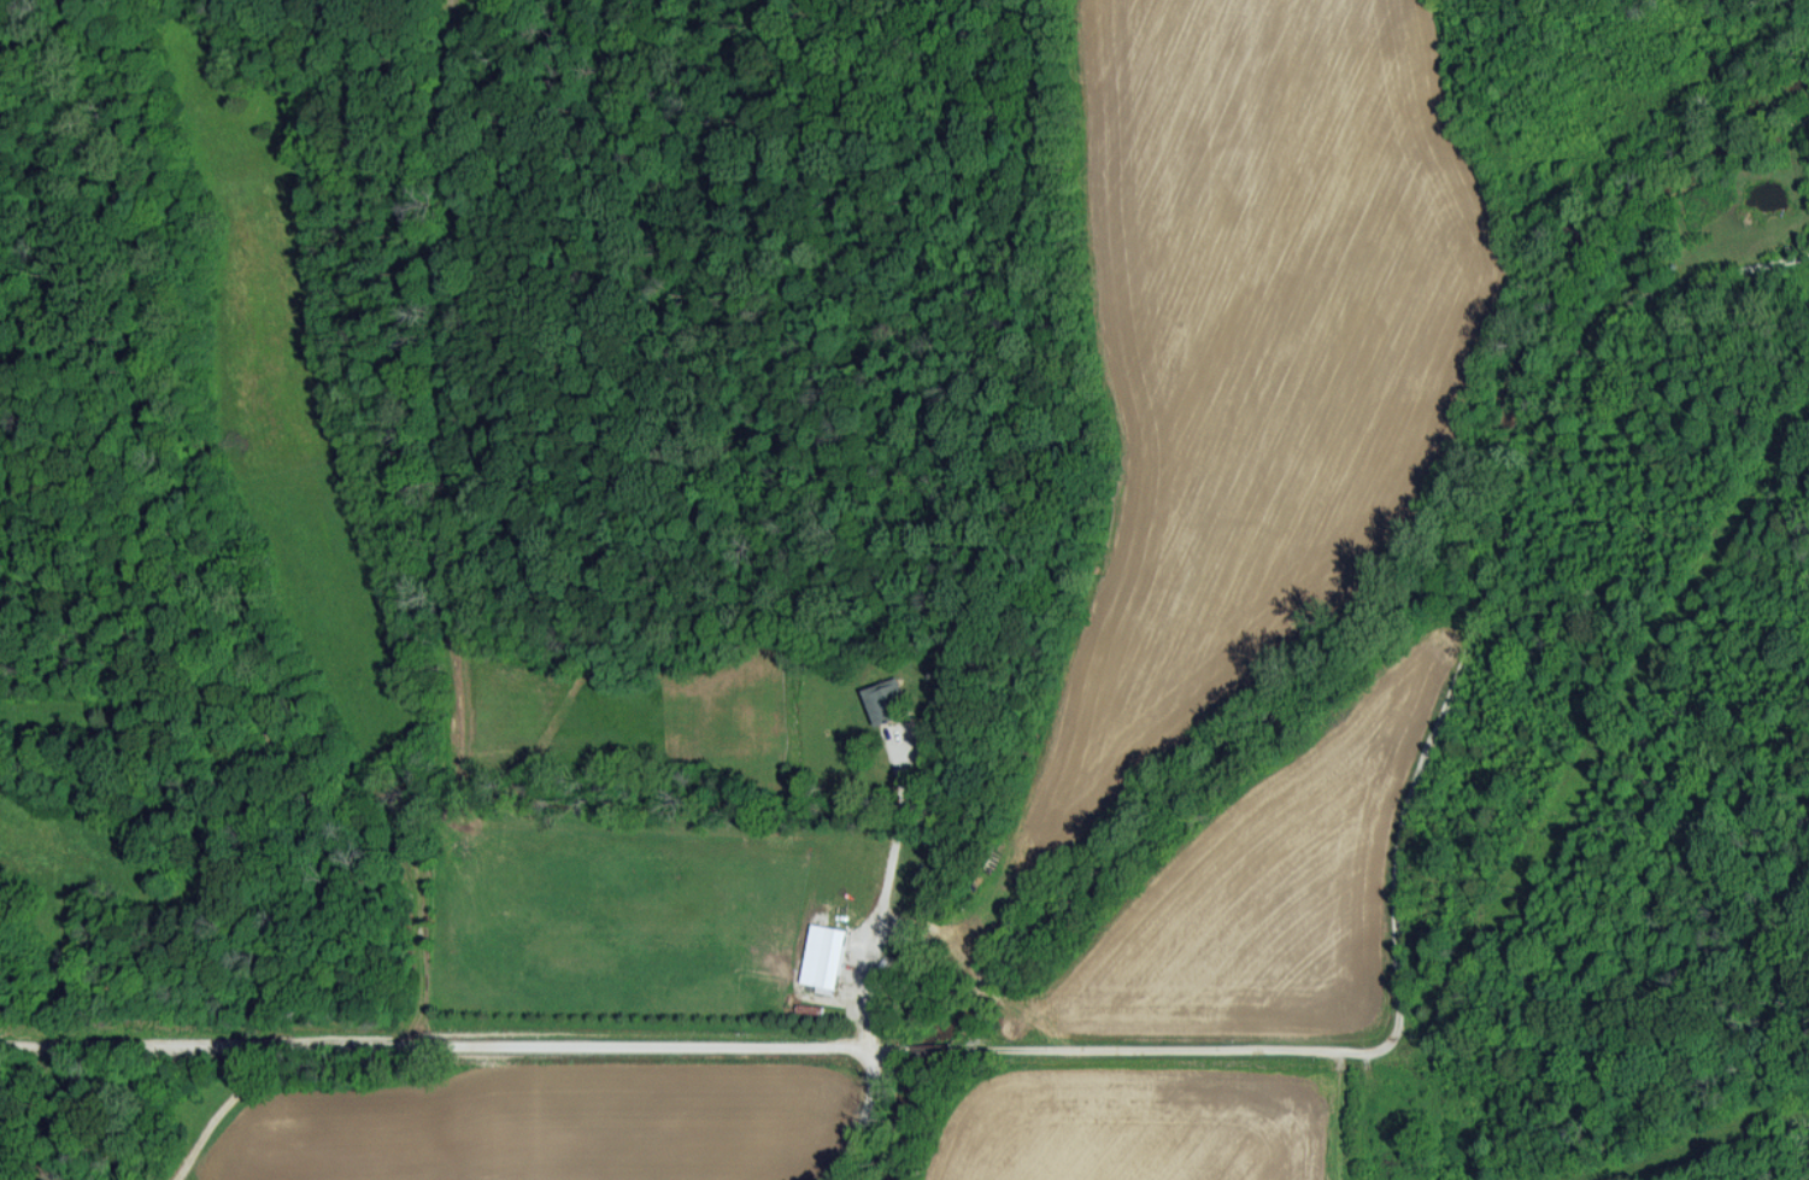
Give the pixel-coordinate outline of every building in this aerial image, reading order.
[(897,699),(906,697),(901,678),(867,687),(876,724),(901,718),(897,699)] [(801,986),(841,992),(844,971),(853,972),(855,961),(856,961),(858,946),(845,944),(848,928),(810,923),(801,986)]
